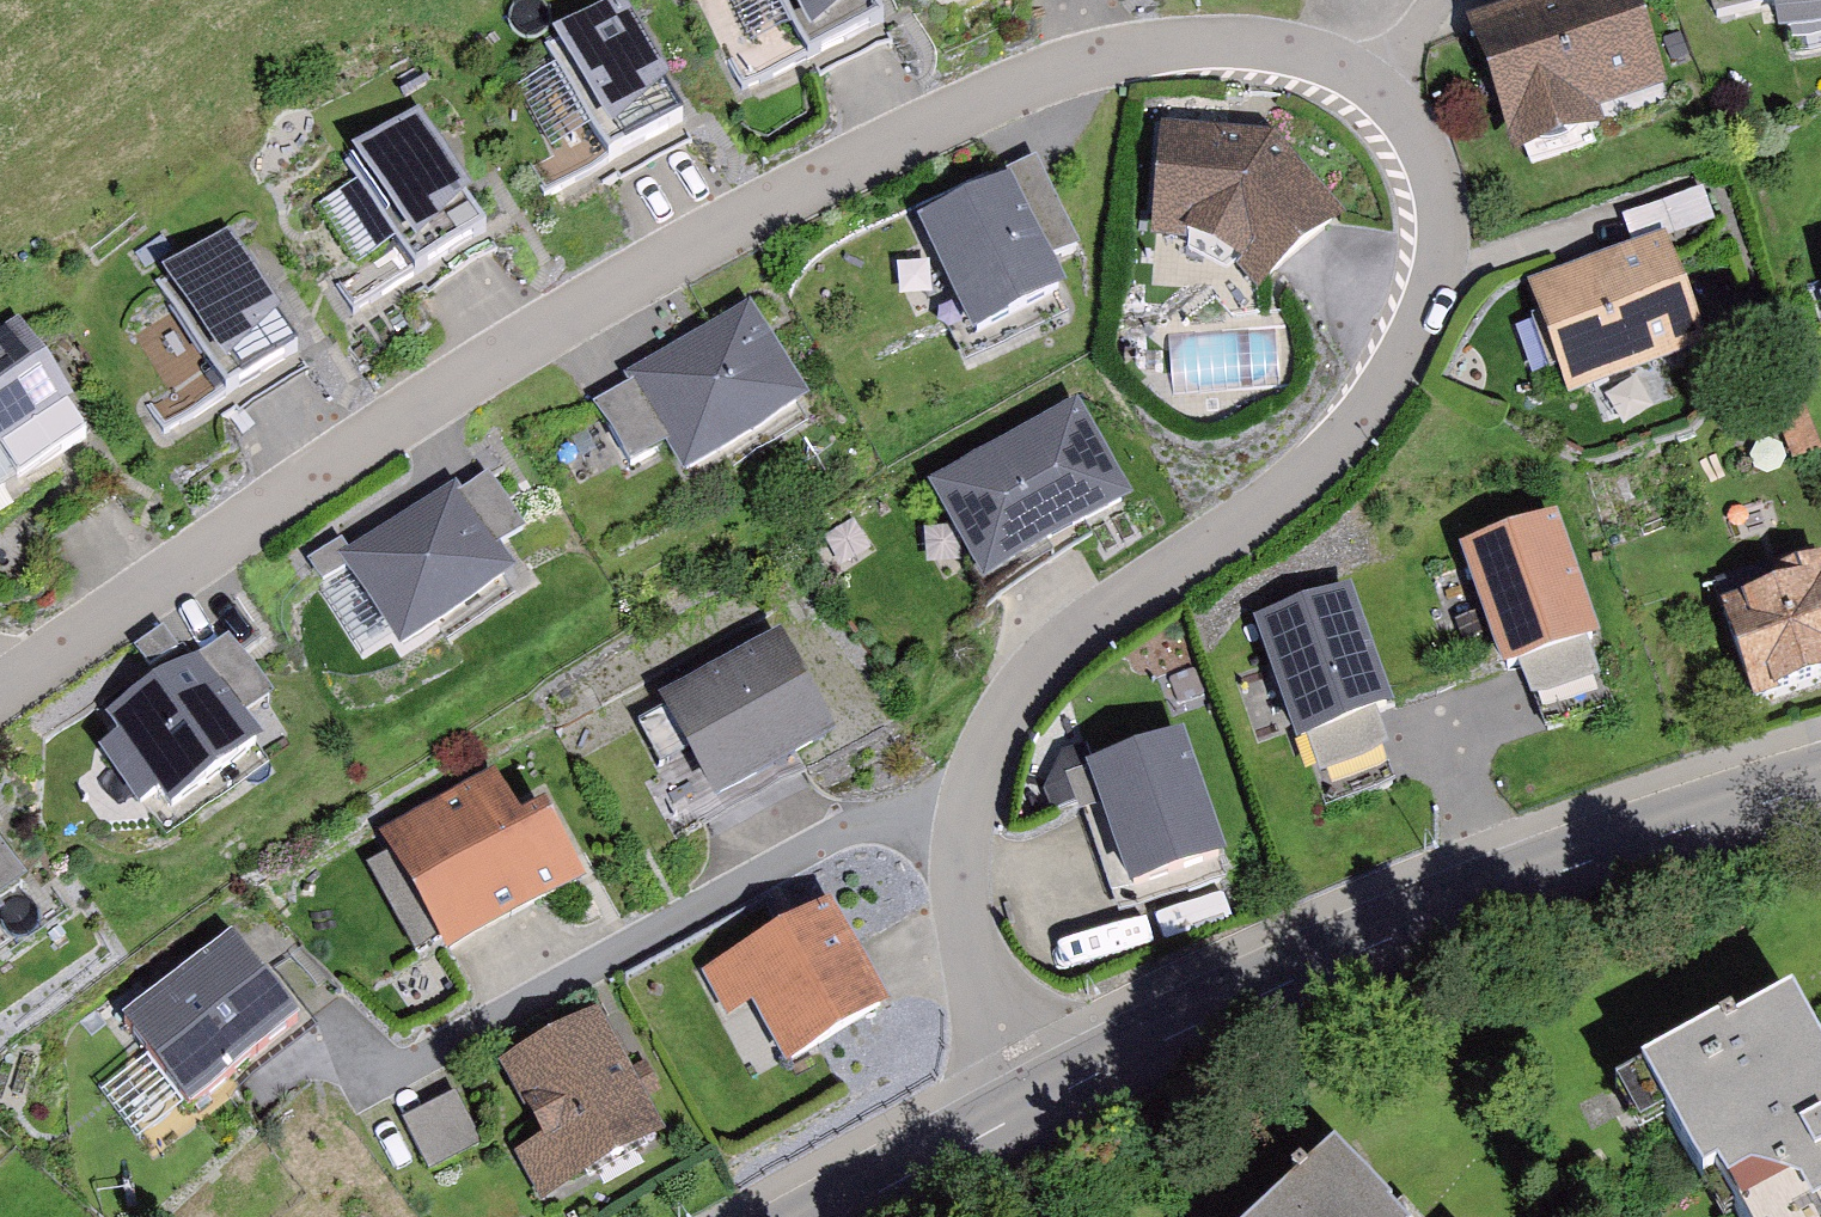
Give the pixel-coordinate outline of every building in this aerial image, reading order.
[(877,0),(732,0),(713,8),(752,92),(890,29),(877,0)] [(1642,0),(1582,0),(1488,38),(1539,164),(1606,137),(1598,118),(1677,86),(1642,0)] [(1815,33),(1820,32),(1820,0),(1806,0),(1815,33)] [(648,7),(570,49),(625,151),(703,109),(648,7)] [(438,127),(373,168),(433,263),(498,223),(438,127)] [(1285,151),(1180,139),(1173,244),(1264,274),(1281,300),(1362,234),(1285,151)] [(1084,302),(1029,193),(943,237),(998,345),(1084,302)] [(249,242),(183,284),(246,385),(313,343),(249,242)] [(1721,350),(1680,248),(1546,302),(1588,404),(1721,350)] [(819,415),(762,322),(608,415),(649,484),(694,457),(709,481),(819,415)] [(35,339),(0,361),(0,476),(88,420),(35,339)] [(1144,518),(1092,424),(949,503),(1001,597),(1144,518)] [(549,545),(504,475),(368,563),(428,655),(531,587),(517,566),(549,545)] [(1612,644),(1570,535),(1488,566),(1530,675),(1612,644)] [(348,537),(319,549),(363,649),(392,637),(348,537)] [(1738,611),(1776,715),(1820,699),(1820,580),(1738,611)] [(1406,719),(1366,609),(1278,641),(1338,806),(1408,781),(1388,726),(1406,719)] [(298,715),(248,644),(129,727),(144,748),(127,759),(164,812),(181,801),(194,820),(281,759),(266,737),(298,715)] [(833,758),(780,663),(667,726),(721,821),(833,758)] [(1242,863),(1199,748),(1106,782),(1149,897),(1242,863)] [(521,843),(493,795),(382,858),(449,974),(585,896),(546,828),(521,843)] [(876,1025),(825,929),(713,988),(729,1019),(758,1003),(793,1069),(876,1025)] [(313,1033),(249,952),(145,1032),(208,1114),(313,1033)] [(1630,1088),(1659,1135),(1685,1120),(1743,1216),(1820,1216),(1820,1031),(1803,1002),(1747,1036),(1739,1023),(1630,1088)] [(656,1148),(593,1037),(515,1082),(553,1149),(521,1167),(546,1211),(656,1148)] [(490,1149),(463,1105),(418,1132),(445,1176),(490,1149)] [(1292,1216),(1399,1216),(1348,1163),(1292,1216)]
